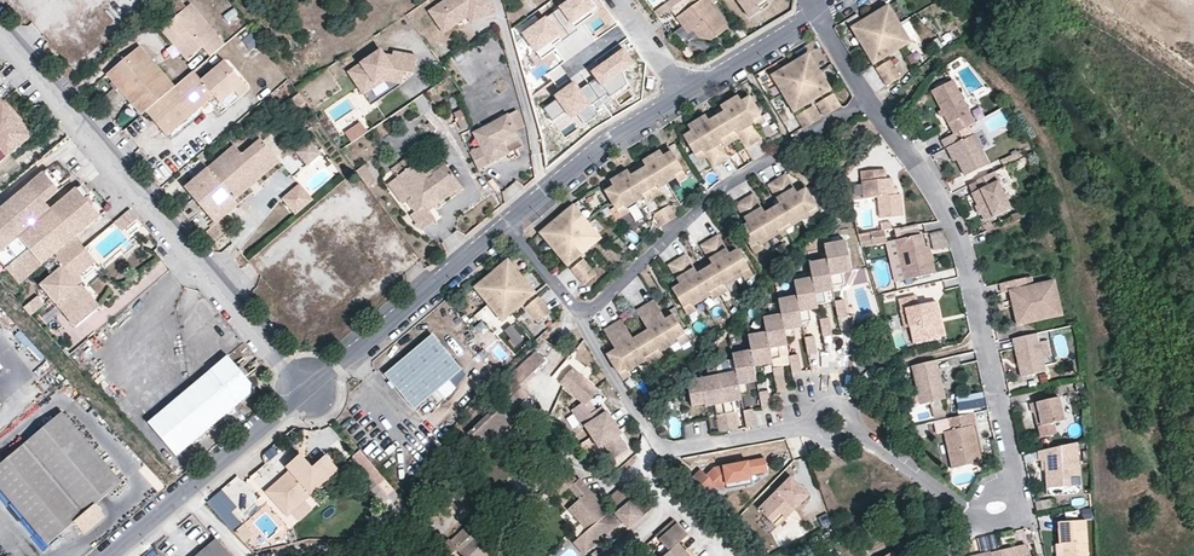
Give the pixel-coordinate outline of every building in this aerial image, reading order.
[(430,11),(441,28),(464,12),(469,19),(475,26),(497,11),(489,0),(446,0),(430,11)] [(553,13),(570,36),(577,31),(575,28),(593,15),(590,10),(594,8),(588,0),(571,0),(553,13)] [(681,0),(670,0),(654,12),(657,16),(681,0)] [(706,0),(690,0),(694,5),(676,18),(683,27),(688,23),(693,30),(699,38),(711,40),(727,29),(710,6),(706,0)] [(748,13),(759,6),(767,0),(739,0),(748,13)] [(208,56),(223,43),(190,2),(166,22),(191,52),(201,47),(208,56)] [(870,15),(881,35),(901,23),(889,4),(870,15)] [(233,6),(223,14),(230,23),(240,16),(233,6)] [(762,10),(759,6),(748,13),(752,17),(762,10)] [(469,19),(464,12),(441,28),(446,35),(469,19)] [(561,42),(570,36),(553,13),(523,34),(541,60),(556,50),(553,46),(560,41),(561,42)] [(881,35),(870,15),(850,27),(862,46),(881,35)] [(184,59),(191,52),(166,22),(158,29),(184,59)] [(693,30),(688,23),(683,27),(688,34),(693,30)] [(881,35),(893,53),(912,42),(901,23),(881,35)] [(893,53),(881,35),(862,46),(873,65),(893,53)] [(452,55),(462,84),(507,68),(496,39),(452,55)] [(139,46),(105,74),(139,115),(143,111),(173,87),(139,46)] [(590,84),(603,103),(608,100),(605,95),(609,93),(611,97),(627,85),(621,70),(632,62),(622,49),(599,66),(605,73),(597,78),(590,84)] [(390,61),(382,50),(349,72),(365,95),(378,86),(376,83),(384,78),(385,80),(403,84),(405,72),(414,74),(417,56),(394,51),(392,62),(390,61)] [(790,63),(802,82),(821,70),(810,51),(790,63)] [(193,69),(173,87),(143,111),(163,136),(207,101),(214,95),(220,101),(242,84),(223,62),(201,79),(193,69)] [(890,62),(878,69),(888,86),(900,79),(890,62)] [(802,82),(790,63),(771,74),(782,93),(802,82)] [(605,73),(599,66),(592,71),(597,78),(605,73)] [(802,82),(813,101),(833,89),(821,70),(802,82)] [(376,83),(378,86),(385,80),(384,78),(376,83)] [(813,101),(802,82),(782,93),(794,112),(813,101)] [(975,123),(970,115),(953,82),(932,92),(941,109),(944,114),(949,124),(954,134),(958,132),(975,123)] [(249,91),(242,84),(220,101),(214,95),(207,101),(219,116),(249,91)] [(603,103),(590,84),(580,91),(575,84),(565,91),(567,93),(558,99),(545,109),(554,121),(568,111),(579,113),(587,124),(598,116),(591,106),(595,103),(598,107),(603,103)] [(307,101),(300,91),(291,98),(298,107),(307,101)] [(567,93),(565,91),(557,97),(558,99),(567,93)] [(816,104),(823,115),(840,105),(834,94),(816,104)] [(729,101),(754,142),(761,138),(754,127),(750,120),(759,115),(748,96),(739,101),(736,96),(729,101)] [(0,104),(0,145),(9,156),(33,135),(3,101),(0,104)] [(716,115),(727,135),(735,131),(738,137),(745,148),(754,142),(729,101),(720,106),(723,111),(716,115)] [(820,118),(813,106),(796,116),(803,128),(820,118)] [(457,125),(465,123),(462,108),(453,110),(457,125)] [(517,110),(508,114),(516,130),(525,125),(517,110)] [(516,130),(508,114),(473,132),(481,148),(470,153),(478,170),(510,154),(509,153),(506,146),(521,139),(516,130)] [(697,119),(722,161),(731,156),(724,145),(720,139),(727,135),(716,115),(709,119),(706,114),(697,119)] [(763,122),(759,115),(750,120),(754,127),(763,122)] [(722,161),(697,119),(689,124),(692,129),(684,134),(696,153),(703,149),(707,155),(714,166),(722,161)] [(343,130),(351,141),(367,131),(360,120),(343,130)] [(727,135),(731,141),(738,137),(735,131),(727,135)] [(989,164),(981,150),(973,136),(964,141),(958,132),(954,134),(943,140),(948,149),(952,147),(959,161),(968,177),(989,164)] [(731,141),(727,135),(720,139),(724,145),(731,141)] [(307,164),(320,151),(307,137),(294,150),(307,164)] [(265,170),(277,160),(259,138),(241,153),(233,144),(184,186),(216,222),(237,204),(233,198),(225,189),(247,170),(251,174),(261,165),(265,170)] [(777,138),(769,142),(774,149),(781,145),(777,138)] [(524,145),(521,139),(506,146),(509,153),(524,145)] [(9,156),(0,145),(0,163),(9,156)] [(952,147),(948,149),(956,163),(959,161),(952,147)] [(696,153),(700,160),(707,155),(703,149),(696,153)] [(651,155),(667,180),(674,176),(672,172),(680,167),(670,150),(663,155),(659,150),(651,155)] [(1023,151),(999,163),(1003,169),(1026,158),(1023,151)] [(637,170),(648,187),(655,183),(658,187),(667,180),(651,155),(641,161),(644,166),(637,170)] [(391,170),(397,178),(413,166),(407,158),(391,170)] [(443,162),(425,175),(428,179),(433,176),(432,174),(446,164),(443,162)] [(356,168),(368,185),(375,180),(363,163),(356,168)] [(432,174),(433,176),(428,179),(425,175),(416,163),(413,166),(397,178),(411,198),(407,201),(415,212),(411,215),(422,231),(436,221),(429,211),(462,187),(446,164),(432,174)] [(251,174),(247,170),(225,189),(233,198),(265,170),(261,165),(251,174)] [(674,176),(676,180),(685,174),(680,167),(672,172),(674,176)] [(53,210),(47,203),(66,187),(50,169),(0,210),(0,251),(1,252),(6,249),(15,260),(29,249),(42,264),(52,256),(61,267),(51,275),(40,284),(75,327),(100,307),(77,279),(96,262),(76,237),(106,212),(83,184),(53,210)] [(865,199),(878,197),(881,217),(903,214),(900,193),(898,193),(893,194),(893,189),(891,178),(886,179),(885,169),(861,172),(865,199)] [(619,175),(635,201),(642,197),(640,193),(648,187),(637,170),(631,174),(628,170),(619,175)] [(776,179),(801,217),(810,212),(807,208),(816,202),(805,185),(797,190),(786,173),(776,179)] [(978,181),(981,189),(972,194),(978,205),(981,214),(985,221),(1011,208),(994,174),(978,181)] [(472,175),(472,200),(486,199),(486,175),(472,175)] [(635,201),(619,175),(610,181),(612,185),(605,190),(616,207),(624,203),(627,206),(635,201)] [(407,201),(411,198),(397,178),(388,184),(402,204),(407,201)] [(772,206),(783,223),(790,218),(793,223),(801,217),(776,179),(768,184),(779,201),(772,206)] [(981,189),(978,181),(968,186),(972,194),(981,189)] [(512,183),(503,190),(509,198),(518,191),(512,183)] [(648,187),(653,194),(660,190),(658,187),(655,183),(648,187)] [(283,201),(295,214),(311,200),(299,187),(283,201)] [(653,194),(648,187),(640,193),(642,197),(644,200),(653,194)] [(745,198),(770,237),(778,231),(775,228),(783,223),(772,206),(765,210),(753,192),(745,198)] [(770,237),(745,198),(737,203),(748,220),(738,226),(750,243),(759,237),(762,242),(770,237)] [(810,212),(812,215),(821,210),(816,202),(807,208),(810,212)] [(624,203),(616,207),(621,214),(628,209),(627,206),(624,203)] [(557,219),(571,237),(589,222),(574,205),(557,219)] [(114,220),(121,228),(138,215),(131,206),(114,220)] [(669,207),(668,206),(654,215),(655,216),(660,224),(674,214),(669,207)] [(783,223),(788,231),(795,226),(793,223),(790,218),(783,223)] [(571,237),(557,219),(539,233),(553,250),(571,237)] [(571,237),(585,253),(603,239),(589,222),(571,237)] [(788,231),(783,223),(775,228),(778,231),(780,236),(788,231)] [(347,228),(341,234),(372,266),(378,260),(347,228)] [(933,249),(949,244),(942,230),(930,233),(933,249)] [(711,240),(735,278),(743,274),(740,270),(748,265),(738,249),(730,253),(719,235),(711,240)] [(903,277),(930,272),(926,246),(923,235),(896,240),(903,277)] [(585,253),(571,237),(553,250),(568,268),(585,253)] [(762,242),(759,237),(750,243),(755,251),(764,245),(762,242)] [(876,253),(884,251),(881,237),(872,239),(876,253)] [(845,238),(823,242),(825,255),(831,284),(845,281),(843,270),(851,269),(845,238)] [(704,268),(715,285),(723,280),(726,284),(735,278),(711,240),(701,245),(712,262),(704,268)] [(896,240),(888,241),(895,278),(903,277),(896,240)] [(930,272),(936,271),(930,245),(926,246),(930,272)] [(15,260),(6,249),(1,252),(11,264),(15,260)] [(677,260),(702,298),(710,293),(708,289),(715,285),(704,268),(697,272),(686,255),(677,260)] [(823,286),(831,284),(825,255),(808,259),(811,274),(816,300),(825,298),(823,286)] [(61,267),(52,256),(42,264),(51,275),(61,267)] [(491,273),(505,290),(522,276),(508,259),(491,273)] [(702,298),(677,260),(670,265),(680,282),(671,288),(680,301),(682,305),(692,299),(695,303),(702,298)] [(583,261),(571,269),(583,284),(596,276),(583,261)] [(745,278),(753,273),(748,265),(740,270),(743,274),(745,278)] [(505,290),(491,273),(473,287),(487,304),(505,290)] [(808,304),(816,303),(816,300),(811,274),(792,277),(795,292),(801,318),(810,316),(808,304)] [(505,290),(519,307),(536,293),(522,276),(505,290)] [(1059,316),(1051,282),(1032,287),(1031,278),(999,285),(1000,294),(1008,293),(1015,324),(1020,323),(1059,316)] [(715,285),(720,293),(728,287),(726,284),(723,280),(715,285)] [(720,293),(715,285),(708,289),(710,293),(713,297),(720,293)] [(519,307),(505,290),(487,304),(501,321),(519,307)] [(793,323),(801,321),(801,318),(795,292),(777,295),(780,310),(786,337),(795,335),(793,323)] [(38,294),(23,305),(30,314),(45,303),(38,294)] [(913,341),(937,336),(932,312),(936,311),(939,310),(937,301),(919,304),(917,295),(899,298),(903,317),(908,316),(911,328),(913,341)] [(537,298),(524,309),(536,323),(549,312),(537,298)] [(643,305),(669,345),(678,339),(675,335),(682,330),(671,312),(664,317),(652,299),(643,305)] [(695,303),(692,299),(682,305),(687,313),(697,306),(695,303)] [(843,300),(833,301),(837,319),(846,317),(843,300)] [(638,332),(649,350),(657,345),(661,350),(669,345),(643,305),(635,310),(646,327),(638,332)] [(777,341),(786,339),(786,337),(780,310),(762,313),(765,328),(771,355),(780,353),(780,351),(777,341)] [(936,311),(932,312),(937,336),(944,334),(939,310),(936,311)] [(828,318),(818,320),(822,337),(831,335),(828,318)] [(649,350),(638,332),(631,337),(620,320),(612,324),(638,364),(645,359),(642,354),(649,350)] [(638,364),(612,324),(604,330),(615,347),(606,353),(618,370),(626,365),(629,369),(638,364)] [(762,358),(771,357),(771,355),(765,328),(747,332),(750,346),(755,372),(765,370),(762,358)] [(680,342),(688,337),(682,330),(675,335),(678,339),(680,342)] [(462,368),(433,334),(385,374),(414,410),(462,368)] [(1035,335),(1012,340),(1020,376),(1043,371),(1035,335)] [(803,338),(807,355),(816,353),(813,336),(803,338)] [(788,349),(786,339),(777,341),(780,351),(788,349)] [(649,350),(654,358),(662,352),(661,350),(657,345),(649,350)] [(747,377),(756,375),(755,372),(750,346),(731,350),(733,359),(736,371),(740,391),(750,389),(747,377)] [(654,358),(649,350),(642,354),(645,359),(647,362),(654,358)] [(511,394),(520,404),(529,395),(522,388),(536,375),(534,373),(546,360),(536,351),(502,385),(511,394)] [(788,356),(791,373),(801,372),(797,354),(788,356)] [(250,384),(226,356),(150,421),(179,454),(250,394),(250,384)] [(714,363),(717,375),(736,371),(733,359),(714,363)] [(934,362),(911,367),(920,408),(932,405),(935,422),(946,420),(934,362)] [(629,369),(626,365),(618,370),(622,378),(631,373),(629,369)] [(772,369),(777,391),(786,390),(781,367),(772,369)] [(592,414),(586,406),(599,391),(573,369),(560,384),(583,404),(573,411),(585,428),(587,426),(602,448),(607,444),(616,457),(630,447),(619,432),(622,430),(610,413),(607,415),(602,407),(592,414)] [(717,375),(728,431),(737,429),(731,399),(741,397),(740,391),(736,371),(717,375)] [(728,431),(717,375),(698,379),(700,388),(687,390),(690,407),(713,403),(719,433),(728,431)] [(758,392),(762,409),(771,408),(767,390),(758,392)] [(958,411),(986,409),(984,392),(956,394),(958,411)] [(520,404),(511,394),(468,436),(484,451),(512,423),(516,428),(530,414),(520,404)] [(1067,419),(1062,396),(1029,403),(1031,412),(1037,411),(1040,425),(1042,436),(1054,433),(1052,422),(1067,419)] [(743,413),(746,428),(755,426),(752,411),(743,413)] [(976,426),(974,414),(946,420),(935,422),(932,423),(935,436),(947,433),(948,439),(945,441),(948,457),(957,462),(963,461),(964,466),(980,463),(976,442),(973,442),(971,436),(975,435),(973,428),(974,426),(976,426)] [(111,473),(65,418),(46,434),(0,474),(0,489),(24,518),(47,544),(71,523),(83,537),(105,518),(94,504),(120,482),(111,473)] [(1040,460),(1045,460),(1047,488),(1069,488),(1069,477),(1079,477),(1077,443),(1039,451),(1040,460)] [(384,480),(359,450),(353,455),(378,484),(384,480)] [(310,467),(298,453),(284,466),(284,473),(264,491),(285,515),(337,469),(324,454),(310,467)] [(958,467),(957,462),(948,457),(950,469),(958,467)] [(701,469),(692,477),(707,495),(715,487),(718,490),(725,484),(750,479),(749,475),(766,472),(764,458),(714,467),(715,472),(708,478),(705,474),(701,469)] [(715,472),(714,467),(713,468),(705,474),(708,478),(715,472)] [(613,518),(579,480),(576,482),(566,470),(551,483),(562,495),(569,488),(580,500),(569,509),(588,531),(575,542),(586,554),(619,525),(613,518)] [(808,493),(791,475),(759,507),(771,520),(788,502),(793,508),(808,493)] [(750,479),(725,484),(726,489),(751,484),(750,479)] [(616,515),(630,502),(618,488),(604,502),(616,515)] [(630,502),(643,517),(651,510),(638,495),(630,502)] [(294,523),(318,504),(311,496),(287,514),(294,523)] [(643,517),(630,502),(616,515),(622,522),(629,530),(643,517)] [(788,502),(771,520),(777,525),(793,508),(788,502)] [(613,518),(619,525),(622,522),(616,515),(613,518)] [(821,529),(829,525),(824,515),(816,518),(821,529)] [(474,518),(450,538),(448,536),(441,542),(441,545),(438,548),(440,553),(444,554),(446,554),(453,548),(460,555),(481,555),(485,553),(495,543),(492,538),(474,518)] [(675,541),(683,534),(671,520),(654,536),(666,550),(659,555),(688,555),(675,541)] [(1063,544),(1067,544),(1067,555),(1091,555),(1089,520),(1061,521),(1063,544)] [(243,524),(235,531),(245,541),(252,535),(243,524)] [(218,540),(200,555),(234,555),(218,540)] [(1024,548),(993,555),(990,555),(1026,555),(1024,548)]
